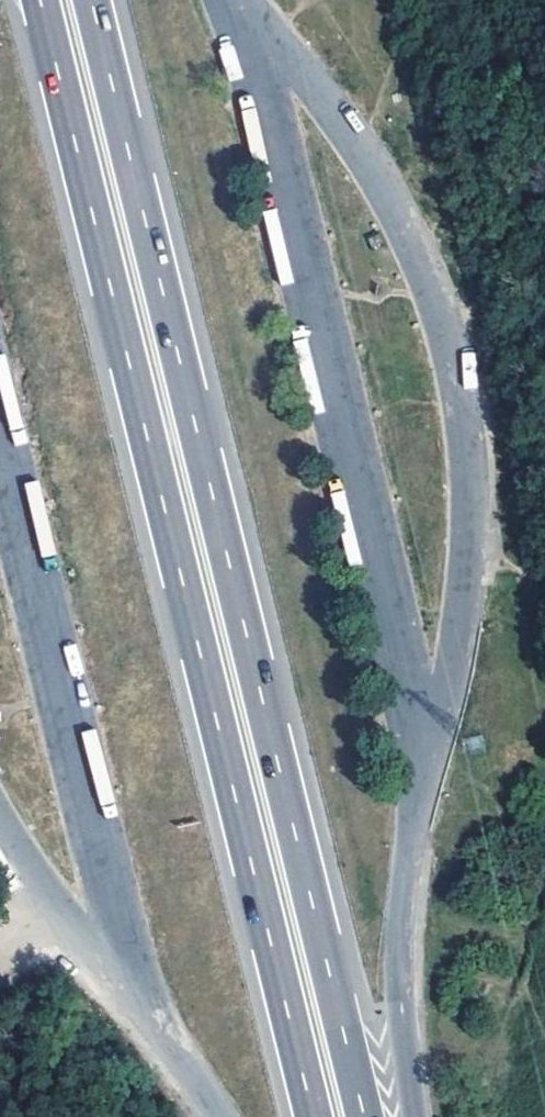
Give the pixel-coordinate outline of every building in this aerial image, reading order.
[(280,286),(293,283),(275,208),(262,212),(280,286)] [(464,389),(477,387),(474,351),(461,352),(464,389)] [(30,441),(2,353),(0,354),(0,392),(17,446),(30,441)] [(39,479),(24,483),(41,558),(56,555),(39,479)] [(342,489),(329,492),(348,565),(361,562),(342,489)] [(93,728),(79,732),(106,816),(120,812),(93,728)]
